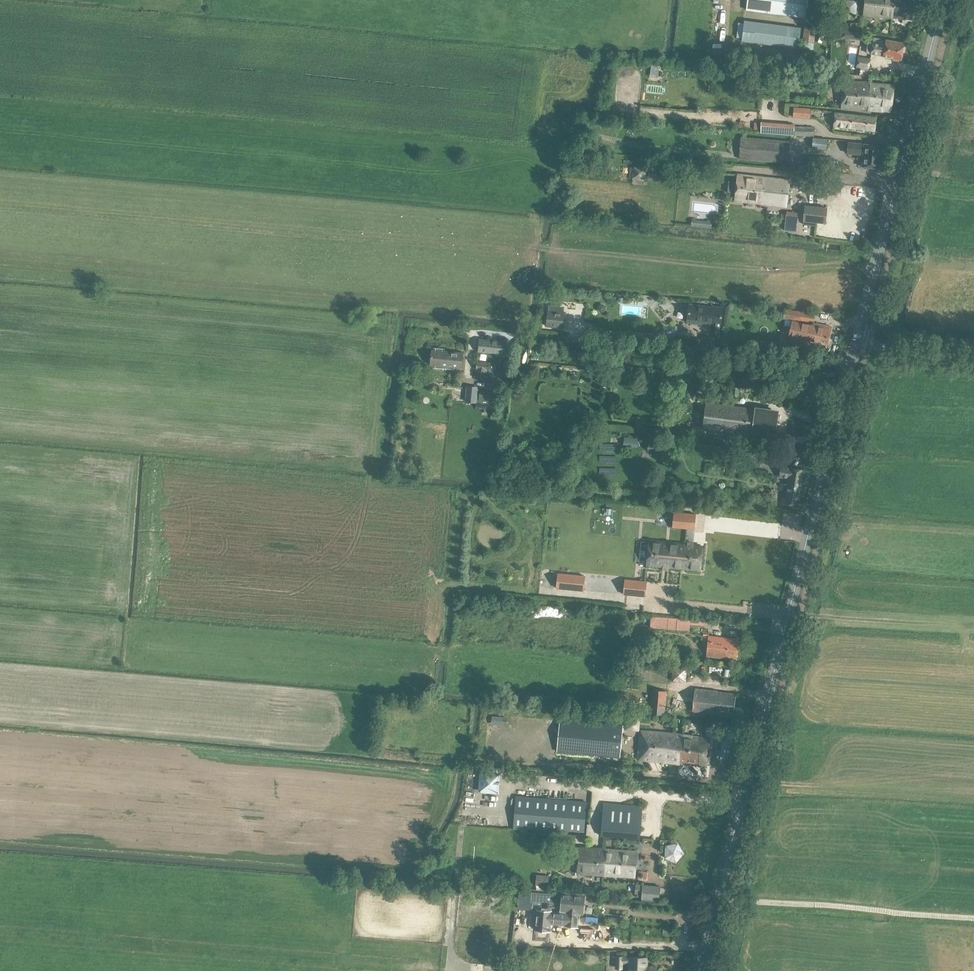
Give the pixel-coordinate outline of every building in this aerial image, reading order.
[(806,17),(809,0),(748,0),(747,9),(806,17)] [(864,15),(912,20),(914,0),(865,0),(864,15)] [(742,41),(799,48),(802,28),(745,21),(742,41)] [(855,32),(843,30),(842,37),(854,39),(855,32)] [(869,42),(867,53),(883,55),(883,56),(893,58),(900,59),(901,59),(901,57),(903,56),(903,53),(902,52),(904,43),(874,38),(873,43),(869,42)] [(862,61),(858,60),(857,67),(869,69),(871,59),(863,58),(862,61)] [(842,109),(892,113),(895,85),(870,84),(870,83),(843,83),(842,109)] [(793,117),(810,119),(811,108),(793,107),(793,117)] [(834,126),(860,130),(875,131),(877,118),(862,116),(836,113),(834,126)] [(761,132),(795,134),(795,127),(795,126),(762,123),(761,132)] [(739,158),(749,159),(788,163),(790,141),(741,136),(739,158)] [(883,147),(849,143),(848,154),(864,155),(862,167),(881,169),(883,147)] [(830,158),(809,156),(808,166),(829,168),(830,158)] [(728,180),(727,192),(736,194),(735,200),(787,206),(790,180),(738,174),(737,182),(728,180)] [(803,220),(824,223),(826,209),(805,206),(803,220)] [(786,230),(796,232),(798,213),(787,212),(787,214),(786,230)] [(689,305),(687,319),(711,322),(711,326),(719,327),(719,323),(720,323),(722,307),(713,306),(713,308),(689,305)] [(785,309),(783,319),(800,321),(802,311),(785,309)] [(548,311),(546,326),(562,328),(564,313),(548,311)] [(791,328),(788,340),(799,343),(800,339),(825,344),(825,348),(826,348),(830,329),(815,326),(797,322),(795,329),(791,328)] [(506,342),(480,339),(479,351),(505,354),(506,342)] [(791,351),(791,350),(792,347),(789,346),(789,344),(780,343),(780,348),(779,351),(779,352),(788,353),(788,351),(791,351)] [(431,350),(431,354),(429,354),(428,361),(430,361),(430,364),(435,365),(435,368),(447,368),(451,369),(452,366),(461,367),(462,353),(442,351),(442,348),(435,348),(435,351),(431,350)] [(504,359),(503,371),(510,372),(511,360),(504,359)] [(477,361),(476,377),(494,379),(501,380),(501,378),(509,379),(510,372),(503,371),(495,370),(496,363),(477,361)] [(481,390),(479,401),(495,403),(497,392),(481,390)] [(489,406),(477,403),(475,410),(480,411),(487,412),(489,406)] [(707,403),(703,428),(753,435),(756,409),(707,403)] [(756,407),(756,409),(753,435),(774,437),(777,412),(758,410),(759,408),(756,407)] [(624,444),(638,446),(638,439),(625,437),(624,444)] [(659,451),(660,444),(648,443),(648,450),(659,451)] [(800,499),(805,470),(782,466),(780,475),(789,477),(787,491),(785,490),(784,496),(783,496),(782,502),(794,504),(794,506),(806,508),(807,500),(800,499)] [(674,512),(672,527),(687,529),(695,530),(696,514),(688,513),(674,512)] [(648,540),(646,566),(662,567),(662,570),(669,571),(669,568),(671,568),(673,542),(648,540)] [(673,542),(671,568),(701,571),(703,545),(694,544),(694,541),(687,541),(686,543),(673,542)] [(561,591),(588,593),(589,577),(562,576),(561,591)] [(625,580),(623,595),(645,597),(647,581),(625,580)] [(652,617),(651,628),(689,630),(690,620),(652,617)] [(707,656),(737,659),(739,639),(708,636),(707,656)] [(637,661),(635,679),(667,682),(667,680),(668,667),(668,663),(637,661)] [(695,689),(692,712),(733,717),(736,694),(716,692),(716,691),(695,689)] [(666,700),(667,691),(652,690),(650,714),(664,715),(666,700)] [(491,724),(504,725),(505,716),(492,716),(491,724)] [(560,719),(557,752),(620,758),(623,725),(560,719)] [(677,763),(679,745),(680,735),(641,731),(638,759),(677,763)] [(677,763),(708,766),(711,738),(680,735),(679,745),(677,763)] [(480,772),(479,792),(499,794),(501,773),(499,773),(481,772),(480,772)] [(516,796),(514,829),(567,833),(568,831),(584,832),(587,802),(516,796)] [(601,836),(640,839),(642,807),(603,804),(601,836)] [(604,850),(580,848),(578,874),(605,876),(606,860),(603,860),(604,850)] [(603,860),(606,860),(605,876),(636,878),(638,852),(604,850),(603,860)] [(549,875),(536,874),(535,885),(548,886),(549,875)] [(659,900),(660,887),(643,885),(642,898),(659,900)] [(532,893),(531,908),(545,909),(545,903),(554,904),(554,895),(532,893)] [(560,914),(566,915),(565,925),(577,926),(578,913),(583,913),(585,913),(585,906),(586,905),(584,905),(584,895),(563,893),(562,893),(560,912),(560,914)] [(551,923),(565,925),(566,915),(560,914),(560,912),(553,911),(553,913),(537,912),(535,930),(550,931),(551,923)] [(656,966),(647,966),(648,958),(629,957),(617,956),(616,963),(629,963),(628,970),(656,970),(656,966)]
